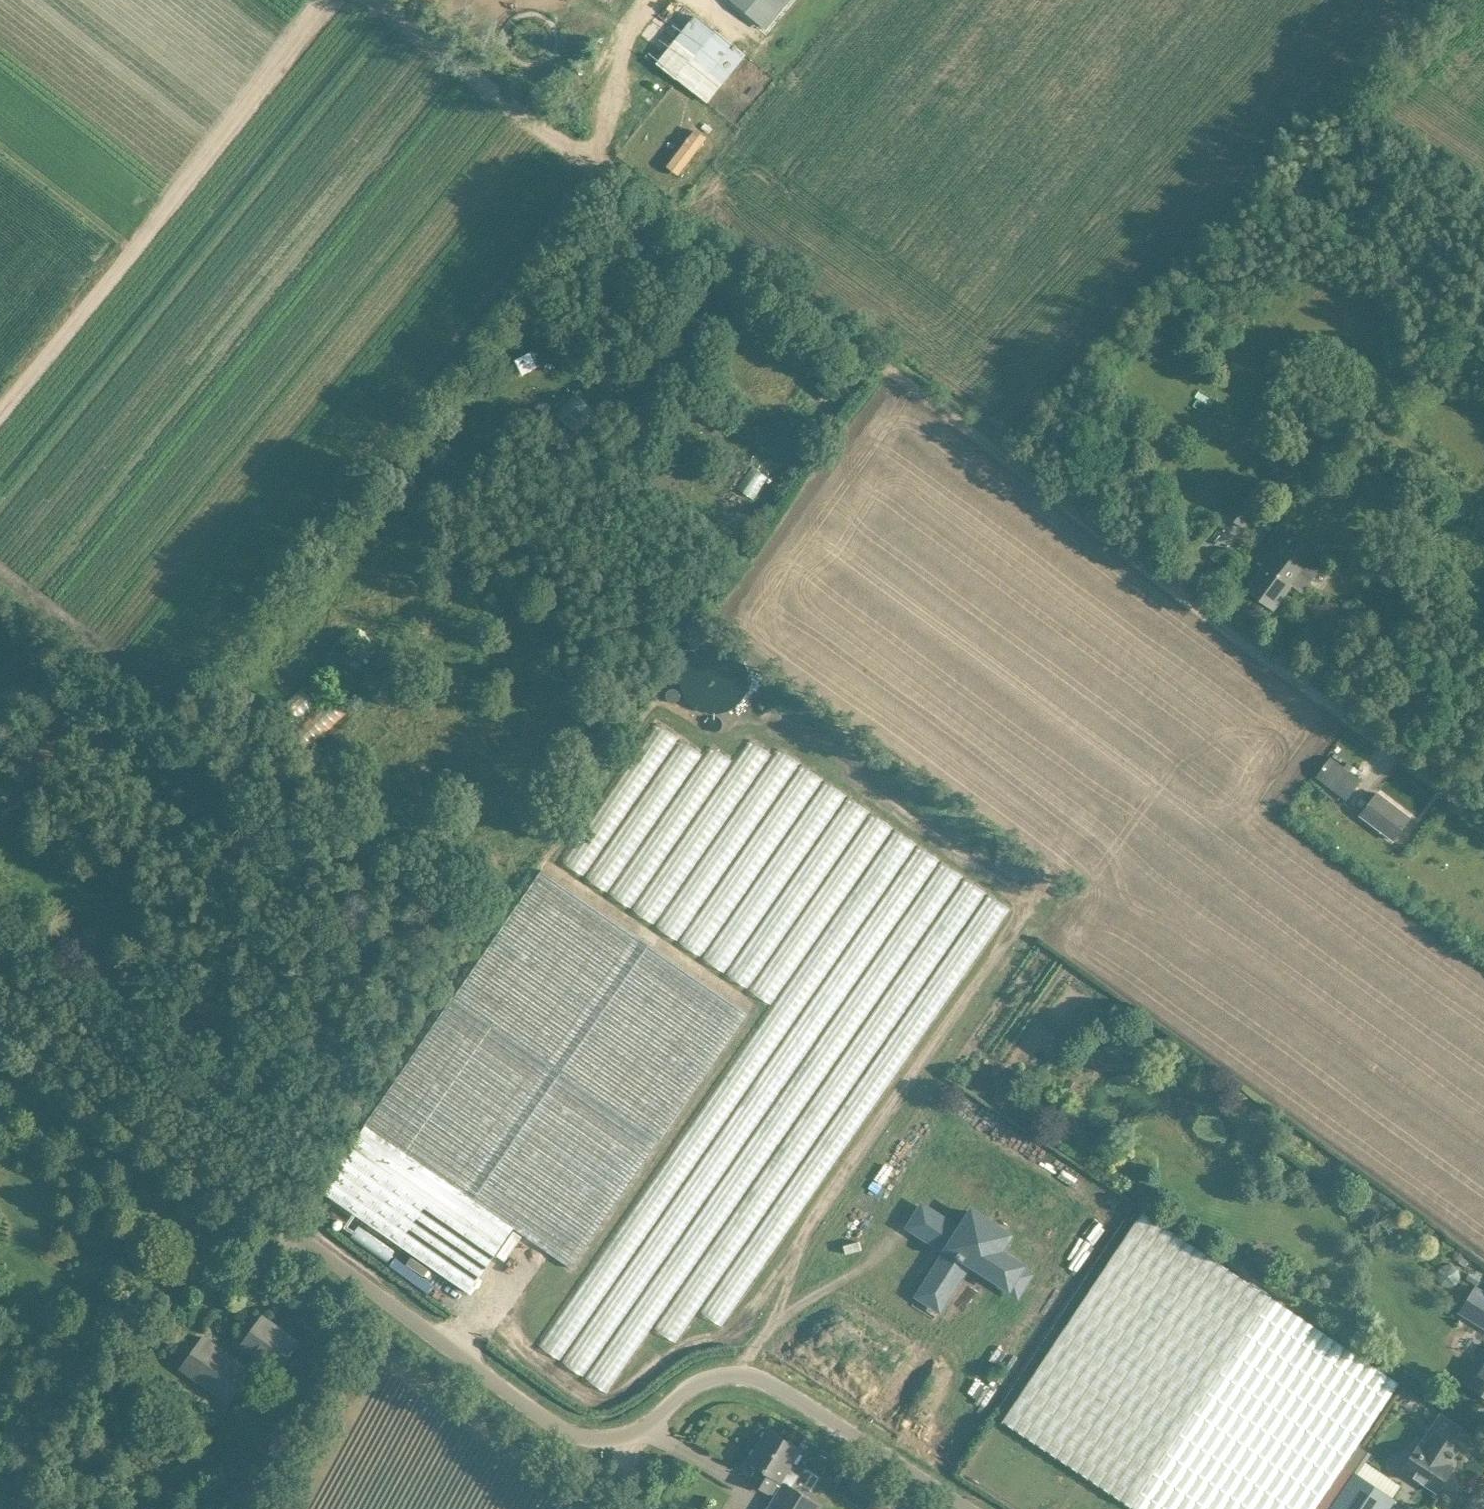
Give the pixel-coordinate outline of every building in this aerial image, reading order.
[(765,29),(790,0),(731,0),(765,29)] [(696,16),(680,34),(659,60),(681,76),(707,98),(742,53),(696,16)] [(705,126),(689,146),(671,168),(683,177),(717,135),(705,126)] [(552,337),(549,348),(554,350),(552,354),(560,357),(562,352),(568,355),(571,344),(552,337)] [(566,421),(588,439),(607,417),(585,399),(566,421)] [(764,470),(746,487),(761,503),(779,486),(764,470)] [(1243,526),(1261,503),(1242,489),(1225,513),(1243,526)] [(1247,589),(1265,603),(1275,610),(1293,585),(1301,592),(1325,559),(1319,554),(1281,526),(1257,558),(1266,564),(1247,589)] [(665,693),(665,695),(665,697),(666,697),(666,698),(667,699),(668,701),(669,701),(670,701),(671,701),(671,702),(674,702),(674,701),(675,701),(676,701),(678,699),(679,698),(679,697),(679,693),(679,692),(679,691),(676,689),(675,688),(674,688),(673,687),(672,687),(671,688),(670,688),(668,689),(666,691),(666,692),(665,693)] [(326,742),(354,713),(335,695),(307,723),(326,742)] [(722,725),(722,723),(722,722),(722,721),(721,720),(721,719),(720,718),(719,717),(718,717),(718,716),(717,716),(716,715),(713,715),(712,716),(711,716),(711,717),(710,717),(709,718),(708,718),(708,719),(707,719),(707,720),(707,721),(707,725),(707,726),(707,727),(708,728),(710,730),(712,731),(717,731),(718,730),(719,730),(720,729),(720,728),(721,728),(721,727),(722,726),(722,725)] [(722,772),(729,760),(716,752),(709,763),(722,772)] [(1345,801),(1349,796),(1361,780),(1330,757),(1315,777),(1345,801)] [(1392,841),(1398,833),(1410,817),(1377,793),(1365,808),(1359,816),(1392,841)] [(748,1013),(541,869),(320,1188),(469,1292),(514,1227),(573,1267),(748,1013)] [(672,931),(682,942),(695,931),(684,920),(672,931)] [(923,1204),(912,1221),(934,1235),(933,1236),(934,1237),(937,1233),(953,1243),(939,1265),(938,1264),(929,1278),(931,1279),(927,1284),(943,1294),(946,1289),(951,1292),(949,1295),(951,1296),(972,1262),(988,1272),(993,1264),(1016,1279),(1026,1263),(1003,1248),(1005,1246),(1006,1247),(1011,1239),(1010,1238),(1010,1235),(972,1211),(969,1215),(968,1215),(960,1227),(923,1204)] [(1358,1473),(1372,1453),(1359,1444),(1400,1383),(1383,1372),(1143,1211),(1014,1404),(1003,1420),(1136,1508),(1389,1508),(1396,1499),(1358,1473)] [(1476,1286),(1460,1312),(1482,1325),(1483,1327),(1483,1291),(1476,1286)] [(278,1371),(288,1358),(299,1342),(263,1315),(242,1345),(245,1347),(235,1360),(204,1337),(182,1367),(230,1401),(251,1371),(249,1370),(259,1357),(278,1371)] [(1468,1384),(1483,1395),(1483,1358),(1468,1384)] [(749,1461),(759,1466),(750,1481),(770,1493),(771,1492),(775,1495),(766,1508),(817,1508),(821,1502),(784,1479),(785,1479),(782,1478),(801,1448),(769,1429),(749,1461)] [(1453,1467),(1449,1463),(1459,1447),(1435,1430),(1424,1447),(1419,1444),(1402,1469),(1437,1491),(1453,1467)]
